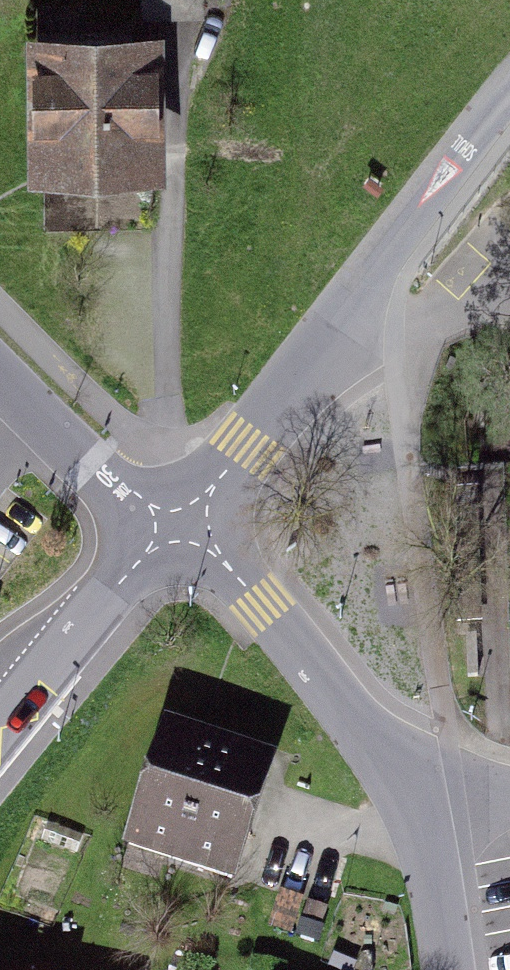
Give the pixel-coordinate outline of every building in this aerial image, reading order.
[(158,22),(26,23),(28,165),(160,163),(158,22)] [(260,759),(145,722),(105,847),(220,883),(260,759)]
